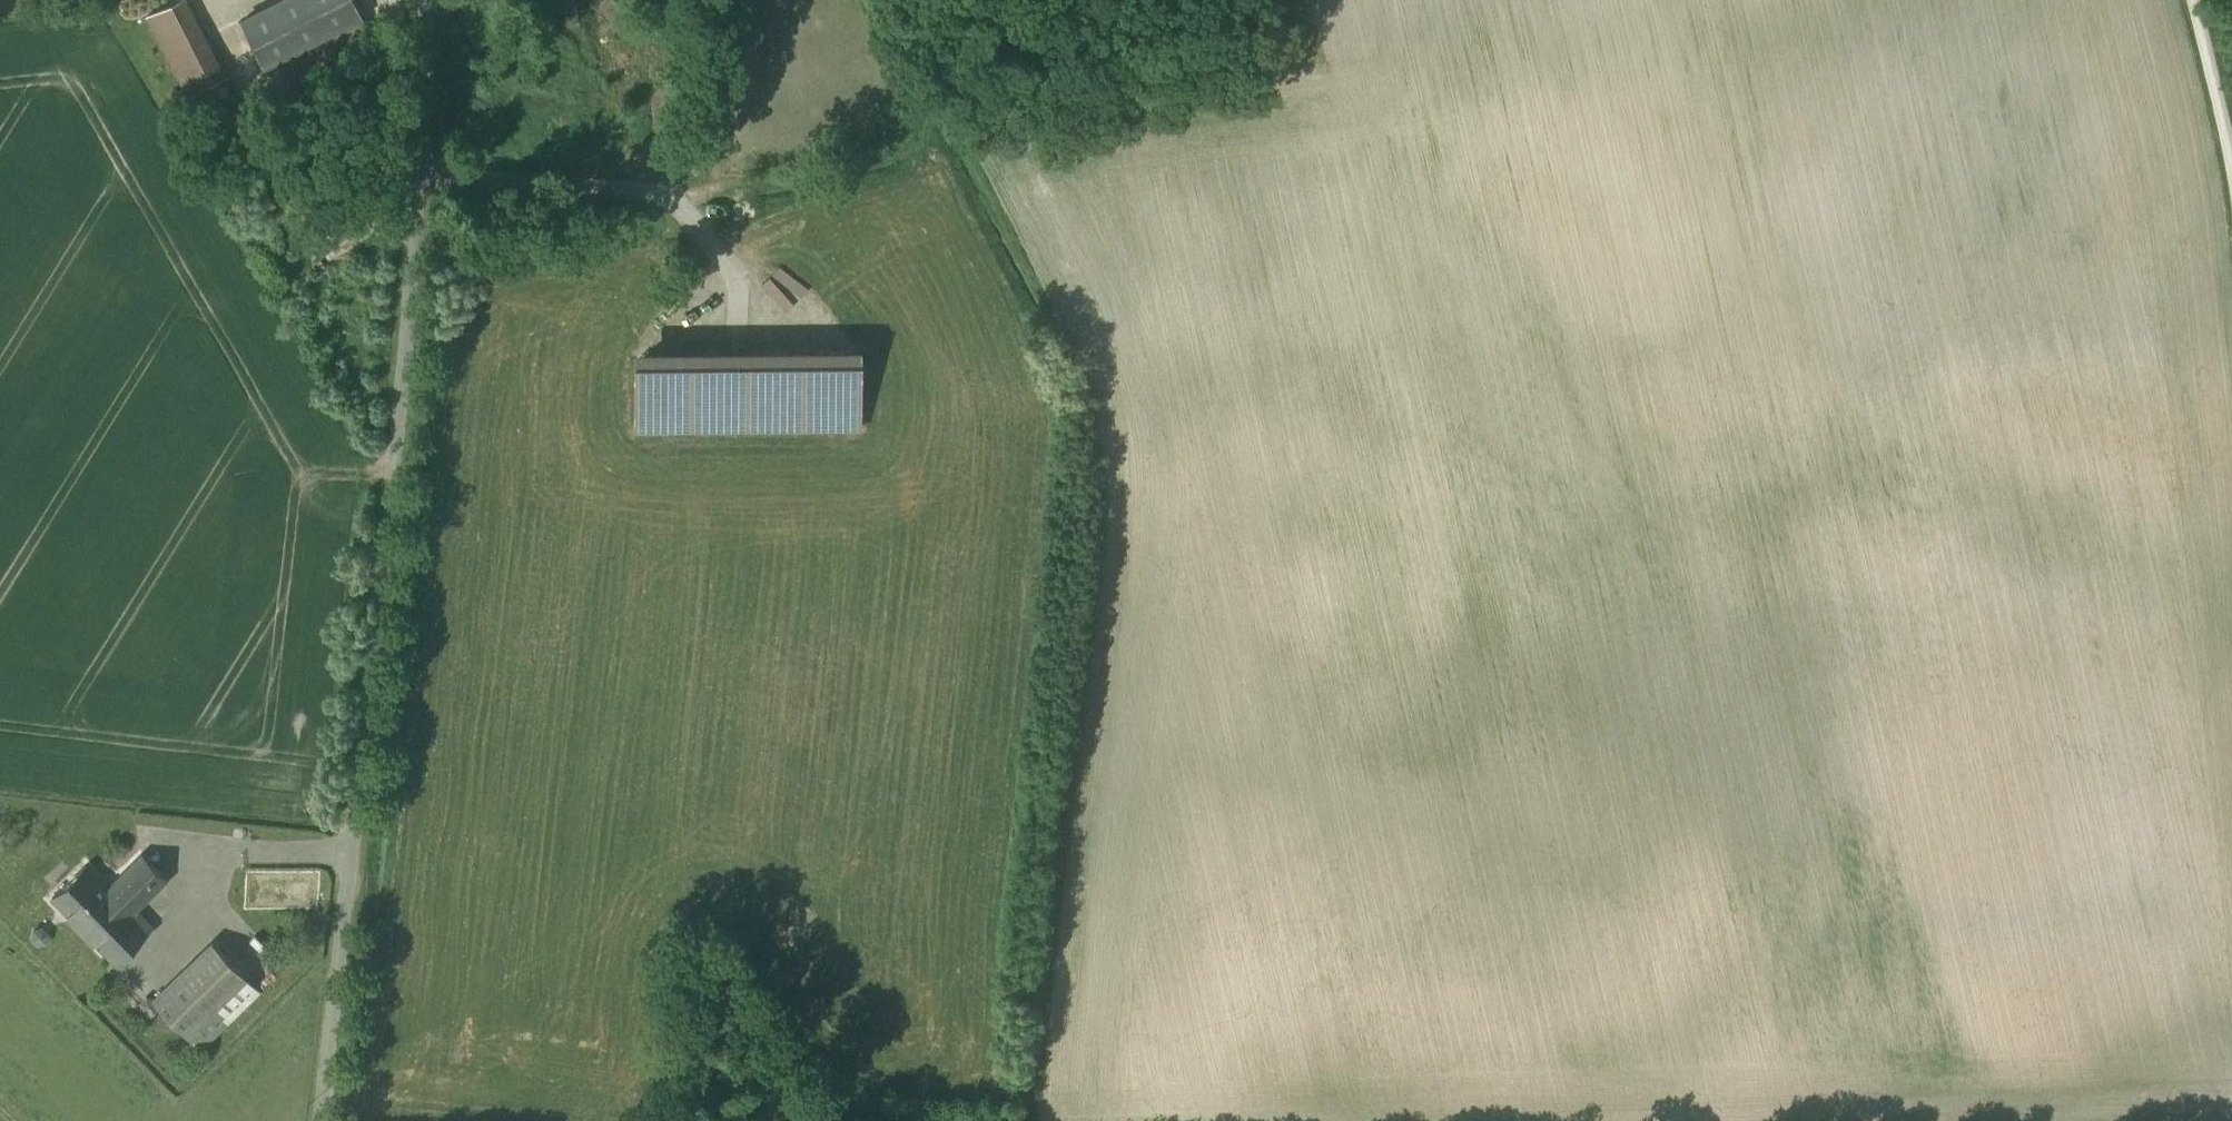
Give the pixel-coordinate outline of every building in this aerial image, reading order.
[(354,0),(284,0),(241,22),(263,65),(362,14),(354,0)] [(171,3),(137,20),(179,100),(213,82),(171,3)] [(699,348),(635,348),(636,430),(859,428),(859,347),(780,347),(699,348)] [(143,856),(108,889),(76,920),(116,961),(151,927),(135,910),(166,880),(143,856)] [(53,897),(76,920),(108,889),(85,866),(53,897)] [(196,1048),(254,992),(206,943),(149,999),(196,1048)]
